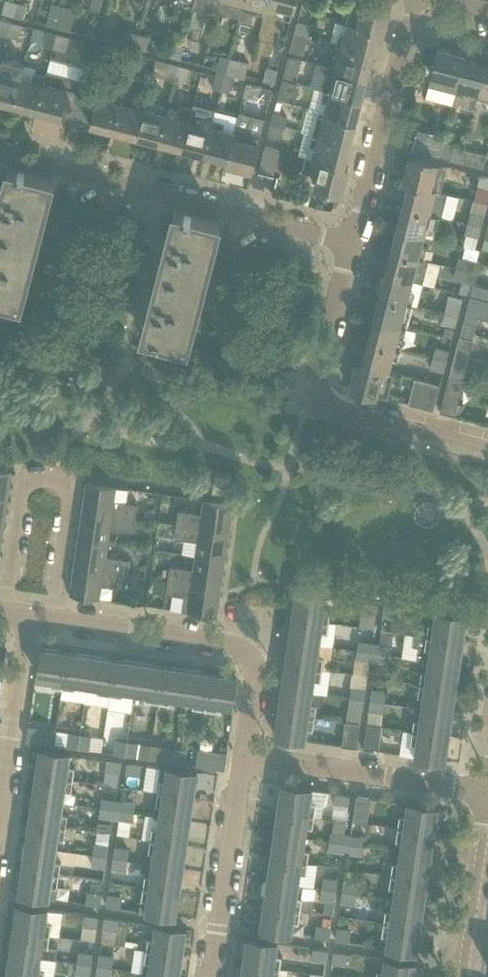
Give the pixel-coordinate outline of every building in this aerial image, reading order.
[(3,13),(13,16),(16,2),(8,0),(7,0),(3,13)] [(100,11),(102,0),(92,0),(91,10),(100,11)] [(193,8),(195,0),(171,0),(170,2),(193,8)] [(186,36),(199,39),(207,12),(215,14),(219,0),(195,0),(193,8),(191,15),(186,36)] [(216,11),(239,17),(241,8),(243,0),(219,0),(216,11)] [(241,8),(239,17),(238,20),(250,24),(253,11),(264,14),(268,0),(243,0),(241,8)] [(267,3),(268,4),(282,7),(293,10),(295,1),(296,0),(268,0),(267,3)] [(300,11),(313,14),(316,0),(303,0),(300,11)] [(347,23),(379,31),(380,32),(380,31),(384,32),(391,6),(368,0),(353,0),(348,21),(347,20),(347,23)] [(16,2),(13,16),(23,19),(24,18),(27,5),(16,2)] [(46,24),(58,27),(63,6),(51,3),(46,24)] [(63,6),(58,27),(70,31),(76,9),(63,6)] [(7,38),(11,23),(0,21),(0,36),(7,38)] [(11,23),(7,38),(17,41),(21,26),(11,23)] [(297,23),(295,33),(309,36),(311,27),(297,23)] [(340,33),(337,44),(371,53),(373,45),(376,45),(380,32),(379,31),(347,23),(344,34),(340,33)] [(128,31),(124,45),(135,48),(138,34),(128,31)] [(40,47),(51,49),(55,35),(44,32),(40,47)] [(309,36),(295,33),(290,51),(304,55),(309,36)] [(138,34),(135,48),(146,51),(149,37),(138,34)] [(55,35),(51,49),(65,53),(69,38),(55,35)] [(173,43),(170,56),(180,59),(183,46),(173,43)] [(337,44),(331,66),(368,76),(372,61),(369,60),(371,53),(337,44)] [(455,87),(456,87),(463,58),(464,53),(438,46),(428,85),(454,92),(455,87)] [(118,66),(129,69),(133,55),(121,52),(118,66)] [(133,55),(129,69),(139,72),(143,57),(133,55)] [(220,56),(216,71),(224,73),(228,58),(220,56)] [(288,56),(283,78),(296,81),(301,59),(288,56)] [(14,103),(21,76),(22,75),(24,64),(2,58),(0,64),(0,100),(14,103)] [(228,58),(224,73),(233,75),(232,77),(244,80),(248,63),(228,58)] [(455,92),(477,98),(485,64),(463,58),(456,87),(455,92)] [(45,76),(36,109),(60,115),(60,112),(72,116),(77,96),(79,90),(85,68),(50,59),(46,76),(45,76)] [(317,62),(311,85),(318,87),(325,89),(359,98),(361,90),(364,91),(368,76),(331,66),(324,64),(317,62)] [(169,63),(165,77),(175,79),(179,65),(169,63)] [(14,103),(36,109),(45,76),(34,73),(35,67),(24,64),(22,75),(14,103)] [(477,98),(487,101),(487,65),(485,64),(477,98)] [(179,65),(175,79),(186,82),(190,68),(179,65)] [(423,65),(421,74),(429,76),(431,67),(423,65)] [(266,66),(263,80),(274,83),(277,69),(266,66)] [(216,71),(211,89),(219,91),(224,73),(216,71)] [(224,73),(219,91),(228,93),(233,75),(224,73)] [(278,100),(296,105),(301,84),(282,80),(278,100)] [(257,100),(269,103),(272,90),(260,87),(257,100)] [(325,105),(323,113),(356,121),(360,106),(358,105),(359,98),(325,89),(321,104),(325,105)] [(91,123),(114,129),(123,95),(111,92),(110,97),(86,92),(79,117),(91,121),(91,123)] [(114,129),(136,135),(143,106),(132,103),(133,98),(123,95),(114,129)] [(136,135),(159,141),(167,108),(145,102),(143,106),(136,135)] [(191,109),(181,147),(204,153),(212,119),(215,109),(193,103),(191,109)] [(159,141),(181,147),(191,109),(179,106),(178,111),(167,108),(159,141)] [(274,112),(271,124),(286,127),(288,116),(274,112)] [(238,113),(235,122),(260,131),(263,122),(238,113)] [(316,123),(313,134),(348,143),(350,135),(353,136),(356,121),(323,113),(320,124),(316,123)] [(204,153),(226,158),(234,130),(223,127),(224,122),(212,119),(204,153)] [(286,127),(271,124),(268,134),(283,138),(286,127)] [(226,158),(225,163),(251,170),(261,134),(234,127),(234,130),(226,158)] [(417,130),(412,149),(438,156),(443,137),(417,130)] [(314,146),(311,157),(349,167),(345,165),(349,151),(346,150),(348,143),(313,134),(310,145),(314,146)] [(453,145),(450,159),(460,162),(464,148),(453,145)] [(258,171),(272,175),(279,149),(265,146),(258,171)] [(464,148),(460,162),(483,167),(486,154),(464,148)] [(349,167),(311,157),(305,156),(301,172),(319,176),(316,186),(343,193),(349,167)] [(410,156),(403,182),(409,183),(408,184),(440,192),(447,166),(410,156)] [(36,241),(43,217),(45,209),(52,180),(52,179),(7,168),(0,193),(0,232),(36,241)] [(477,186),(487,188),(487,176),(480,174),(477,186)] [(408,184),(403,206),(435,214),(442,216),(453,218),(459,197),(440,192),(408,184)] [(403,206),(397,228),(423,235),(426,223),(432,225),(435,214),(403,206)] [(164,248),(158,273),(203,285),(219,223),(174,211),(167,236),(166,236),(163,248),(164,248)] [(470,212),(467,222),(481,226),(484,215),(470,212)] [(467,222),(465,234),(478,237),(481,226),(467,222)] [(397,228),(391,251),(424,260),(427,248),(420,246),(423,235),(397,228)] [(0,232),(0,297),(21,303),(36,241),(0,232)] [(391,251),(385,273),(412,280),(422,283),(428,261),(424,260),(391,251)] [(457,256),(454,267),(472,272),(474,260),(457,256)] [(472,272),(454,267),(452,277),(469,281),(472,272)] [(149,309),(142,334),(188,346),(195,316),(197,308),(203,285),(158,273),(152,297),(150,297),(147,308),(149,309)] [(385,273),(379,295),(412,304),(415,293),(409,291),(412,280),(385,273)] [(470,295),(487,300),(487,288),(473,284),(470,295)] [(379,295),(373,319),(400,326),(406,327),(409,315),(412,304),(379,295)] [(449,295),(444,312),(458,315),(462,299),(449,295)] [(463,322),(476,325),(478,317),(487,320),(487,300),(470,295),(463,322)] [(444,312),(441,323),(455,327),(458,315),(444,312)] [(373,319),(368,341),(401,349),(403,341),(404,338),(406,327),(400,326),(373,319)] [(459,336),(455,353),(468,357),(473,339),(459,336)] [(368,341),(362,363),(389,370),(392,359),(398,360),(401,349),(368,341)] [(435,347),(432,358),(446,361),(449,351),(435,347)] [(455,353),(449,376),(462,380),(468,357),(455,353)] [(432,358),(430,369),(443,372),(446,361),(432,358)] [(376,394),(388,398),(395,372),(389,370),(362,363),(356,362),(350,388),(376,394)] [(449,376),(440,410),(455,414),(464,380),(462,380),(449,376)] [(408,403),(420,406),(427,381),(415,377),(408,403)] [(420,406),(433,410),(440,384),(427,381),(420,406)] [(7,498),(12,470),(0,468),(0,497),(7,498)] [(214,472),(211,489),(228,492),(230,475),(214,472)] [(87,481),(82,509),(135,517),(138,504),(126,502),(128,488),(116,487),(116,485),(87,481)] [(178,510),(176,523),(229,531),(234,503),(204,498),(202,513),(178,510)] [(146,508),(144,519),(153,520),(155,509),(146,508)] [(82,509),(78,537),(108,542),(110,528),(133,531),(135,517),(82,509)] [(198,541),(196,555),(225,559),(229,531),(176,523),(174,537),(198,541)] [(78,537),(74,565),(127,573),(129,559),(105,556),(108,542),(78,537)] [(169,573),(168,579),(221,587),(225,559),(196,555),(194,569),(170,565),(170,568),(169,573)] [(127,573),(74,565),(70,594),(99,598),(101,583),(125,587),(127,573)] [(161,567),(159,578),(168,579),(169,573),(170,568),(161,567)] [(221,587),(168,579),(166,593),(190,596),(188,611),(217,615),(221,587)] [(296,592),(293,616),(329,622),(331,609),(324,608),(326,596),(296,592)] [(377,603),(364,601),(360,626),(374,628),(377,603)] [(399,607),(385,604),(384,614),(398,616),(399,607)] [(427,623),(425,636),(461,641),(464,616),(435,612),(433,624),(427,623)] [(293,616),(289,640),(318,645),(333,647),(336,623),(329,622),(293,616)] [(405,634),(402,656),(417,659),(428,660),(457,664),(461,641),(425,636),(415,634),(415,635),(405,634)] [(358,639),(356,650),(374,652),(376,642),(358,639)] [(289,640),(286,664),(320,669),(329,670),(333,647),(318,645),(289,640)] [(376,642),(374,652),(390,654),(391,644),(376,642)] [(50,686),(62,687),(68,651),(43,648),(39,677),(51,679),(50,686)] [(355,658),(373,661),(374,652),(356,650),(355,658)] [(61,693),(61,698),(84,702),(85,697),(87,685),(91,655),(68,651),(62,687),(61,693)] [(374,652),(373,661),(388,664),(390,654),(374,652)] [(84,702),(108,706),(110,693),(115,658),(91,655),(87,685),(85,697),(84,702)] [(122,690),(134,692),(139,662),(115,658),(110,693),(122,695),(122,690)] [(422,671),(420,683),(454,688),(457,664),(428,660),(427,672),(422,671)] [(145,698),(157,700),(163,665),(139,662),(134,692),(146,693),(145,698)] [(286,664),(282,688),(312,692),(313,680),(318,680),(320,669),(286,664)] [(170,697),(182,699),(186,669),(163,665),(157,700),(169,702),(170,697)] [(193,706),(205,708),(210,672),(186,669),(182,699),(194,700),(193,706)] [(210,672),(205,708),(217,710),(218,704),(230,705),(234,676),(210,672)] [(423,696),(421,707),(450,712),(454,688),(420,683),(418,695),(423,696)] [(351,686),(350,697),(365,699),(366,688),(351,686)] [(282,688),(279,711),(315,717),(317,704),(310,703),(312,692),(282,688)] [(371,689),(369,700),(385,702),(386,691),(371,689)] [(350,697),(348,709),(363,711),(365,699),(350,697)] [(385,702),(369,700),(368,711),(383,713),(385,702)] [(413,718),(411,730),(447,735),(450,712),(421,707),(420,719),(413,718)] [(315,717),(279,711),(275,735),(305,740),(307,727),(313,728),(315,717)] [(343,745),(357,747),(360,723),(346,721),(343,745)] [(364,749),(378,751),(381,726),(367,724),(364,749)] [(27,740),(33,741),(55,744),(57,729),(29,725),(27,740)] [(447,735),(411,730),(409,742),(416,743),(414,756),(443,760),(447,735)] [(68,732),(66,746),(78,748),(80,734),(68,732)] [(80,734),(78,748),(90,749),(92,735),(80,734)] [(116,739),(114,753),(125,755),(127,741),(116,739)] [(127,741),(125,755),(138,756),(140,742),(127,741)] [(151,743),(149,757),(161,759),(163,746),(163,745),(151,743)] [(161,759),(161,761),(173,762),(173,761),(175,748),(163,746),(161,759)] [(175,748),(173,762),(184,764),(186,750),(175,748)] [(41,749),(37,774),(71,779),(73,767),(68,766),(70,754),(41,749)] [(197,765),(219,768),(225,769),(227,754),(199,750),(197,765)] [(107,759),(105,771),(119,773),(121,761),(107,759)] [(127,762),(125,774),(140,776),(142,764),(127,762)] [(147,765),(143,790),(158,792),(177,795),(192,797),(194,781),(196,772),(183,770),(176,769),(166,767),(162,767),(147,765)] [(105,771),(103,782),(117,784),(119,773),(105,771)] [(37,774),(34,797),(63,802),(65,789),(69,790),(71,779),(37,774)] [(283,785),(279,809),(315,814),(317,803),(311,802),(313,789),(283,785)] [(325,791),(313,789),(311,802),(317,803),(315,814),(321,815),(325,791)] [(156,803),(154,815),(159,816),(189,820),(192,797),(177,795),(158,792),(156,803)] [(349,795),(335,793),(334,802),(335,803),(348,804),(349,795)] [(356,796),(353,816),(352,820),(367,822),(370,798),(356,796)] [(34,797),(30,821),(64,826),(66,815),(61,814),(63,802),(34,797)] [(102,799),(100,808),(116,810),(117,801),(102,799)] [(117,801),(116,810),(134,813),(135,804),(117,801)] [(335,803),(333,817),(345,819),(348,804),(335,803)] [(399,815),(397,827),(433,832),(437,807),(407,803),(405,816),(399,815)] [(100,808),(99,817),(115,820),(116,810),(100,808)] [(279,809),(276,833),(305,837),(307,825),(314,826),(315,814),(279,809)] [(116,810),(115,820),(133,822),(134,813),(116,810)] [(153,827),(151,839),(185,844),(189,820),(159,816),(157,828),(153,827)] [(345,819),(333,817),(331,831),(343,833),(345,819)] [(30,821),(27,845),(56,849),(58,837),(62,838),(64,826),(30,821)] [(402,839),(400,851),(430,856),(433,832),(397,827),(395,838),(402,839)] [(276,833),(272,857),(306,862),(308,849),(303,849),(305,837),(276,833)] [(330,833),(328,841),(345,843),(347,835),(330,833)] [(347,835),(345,843),(362,846),(363,837),(347,835)] [(153,851),(152,863),(182,868),(185,844),(151,839),(149,851),(153,851)] [(327,851),(344,853),(345,843),(328,841),(327,851)] [(345,843),(344,853),(361,855),(362,846),(345,843)] [(95,844),(93,855),(107,857),(109,846),(95,844)] [(27,845),(23,869),(57,874),(59,862),(54,861),(56,849),(27,845)] [(115,847),(113,858),(128,860),(129,849),(115,847)] [(393,862),(391,874),(426,879),(430,856),(400,851),(398,863),(393,862)] [(93,855),(91,866),(106,868),(107,857),(93,855)] [(272,857),(269,880),(298,885),(300,873),(304,873),(306,862),(272,857)] [(113,858),(111,869),(126,872),(128,860),(113,858)] [(300,873),(298,885),(303,885),(314,887),(317,863),(306,862),(304,873),(300,873)] [(147,863),(144,886),(178,892),(182,868),(152,863),(147,863)] [(23,869),(20,893),(53,898),(57,874),(23,869)] [(395,887),(393,899),(423,903),(426,879),(391,874),(390,886),(395,887)] [(323,877),(321,889),(336,891),(338,880),(323,877)] [(269,880),(266,904),(299,909),(312,911),(314,900),(301,898),(301,897),(296,897),(298,885),(269,880)] [(344,880),(342,891),(357,894),(358,883),(344,880)] [(301,897),(301,898),(314,900),(316,887),(314,887),(303,885),(301,897)] [(140,910),(140,911),(145,911),(155,913),(175,916),(178,892),(144,886),(142,897),(140,910)] [(321,889),(320,900),(325,901),(334,902),(336,891),(321,889)] [(87,891),(85,904),(100,906),(102,893),(87,891)] [(357,894),(342,891),(340,903),(355,905),(357,894)] [(108,894),(106,906),(120,908),(122,896),(108,894)] [(386,909),(384,922),(419,928),(423,903),(393,899),(391,910),(386,909)] [(334,902),(325,901),(323,912),(333,914),(334,902)] [(299,909),(266,904),(262,929),(291,933),(293,920),(298,921),(299,909)] [(18,905),(14,929),(49,934),(59,936),(63,912),(47,910),(47,909),(18,905)] [(84,914),(82,927),(95,929),(97,916),(84,914)] [(103,918),(102,930),(117,932),(118,920),(103,918)] [(419,928),(384,922),(383,934),(388,934),(386,947),(415,951),(419,928)] [(316,925),(314,937),(329,939),(331,927),(316,925)] [(150,937),(148,949),(182,954),(185,930),(157,926),(155,938),(150,937)] [(335,927),(333,940),(348,942),(350,929),(335,927)] [(14,929),(11,953),(40,957),(40,956),(55,959),(57,947),(47,945),(49,934),(14,929)] [(248,939),(245,963),(279,968),(280,956),(275,955),(277,943),(248,939)] [(313,948),(311,960),(325,962),(327,950),(313,948)] [(144,972),(148,973),(175,976),(178,976),(182,954),(148,949),(146,960),(144,972)] [(78,951),(77,962),(90,964),(92,953),(78,951)] [(333,951),(332,963),(346,965),(348,953),(333,951)] [(7,976),(12,976),(53,976),(56,960),(40,958),(40,957),(11,953),(7,976)] [(99,954),(97,965),(112,968),(113,956),(99,954)] [(376,976),(412,976),(414,963),(384,958),(382,971),(377,970),(376,976)] [(77,962),(75,974),(89,976),(90,964),(77,962)] [(243,976),(277,976),(279,968),(245,963),(243,976)] [(95,976),(110,976),(112,968),(97,965),(95,976)]
